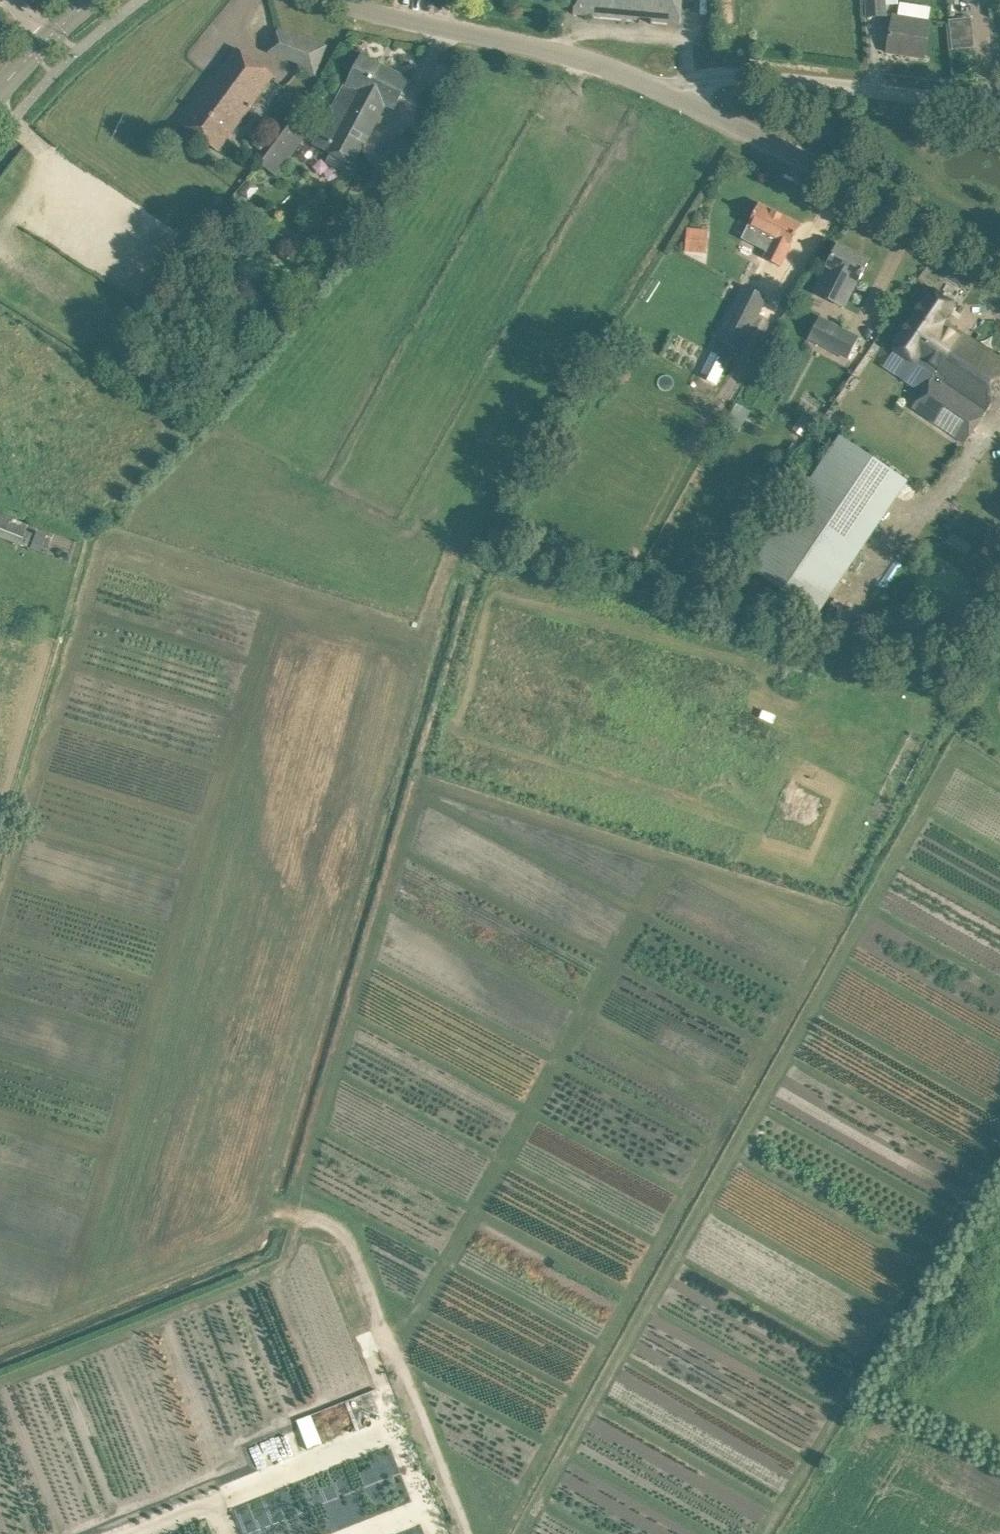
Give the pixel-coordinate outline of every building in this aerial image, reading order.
[(680,23),(682,4),(682,0),(575,0),(574,14),(639,20),(639,17),(652,18),(652,21),(680,23)] [(867,17),(887,16),(886,0),(866,0),(867,17)] [(924,58),(926,48),(932,6),(902,1),(899,17),(893,16),(887,52),(924,58)] [(950,49),(973,48),(972,17),(950,17),(950,49)] [(316,73),(327,45),(279,27),(268,55),(316,73)] [(216,78),(213,75),(179,122),(219,152),(274,75),(238,48),(216,78)] [(363,56),(354,74),(348,84),(347,83),(315,145),(355,165),(386,103),(395,108),(409,79),(363,56)] [(260,163),(274,173),(306,129),(292,119),(260,163)] [(749,224),(742,238),(768,251),(764,258),(780,266),(792,243),(801,225),(759,204),(755,213),(750,221),(749,224)] [(707,253),(708,229),(688,228),(686,252),(707,253)] [(839,244),(814,293),(843,307),(856,281),(858,282),(870,260),(839,244)] [(716,339),(740,351),(767,296),(744,284),(716,339)] [(935,374),(912,407),(965,443),(999,391),(999,358),(944,320),(955,304),(932,289),(892,347),(935,374)] [(848,359),(860,336),(820,315),(808,339),(848,359)] [(716,383),(728,359),(716,353),(704,377),(716,383)] [(909,481),(841,435),(751,568),(819,614),(909,481)] [(25,530),(27,524),(0,513),(0,537),(38,552),(46,534),(35,531),(34,533),(25,530)]
